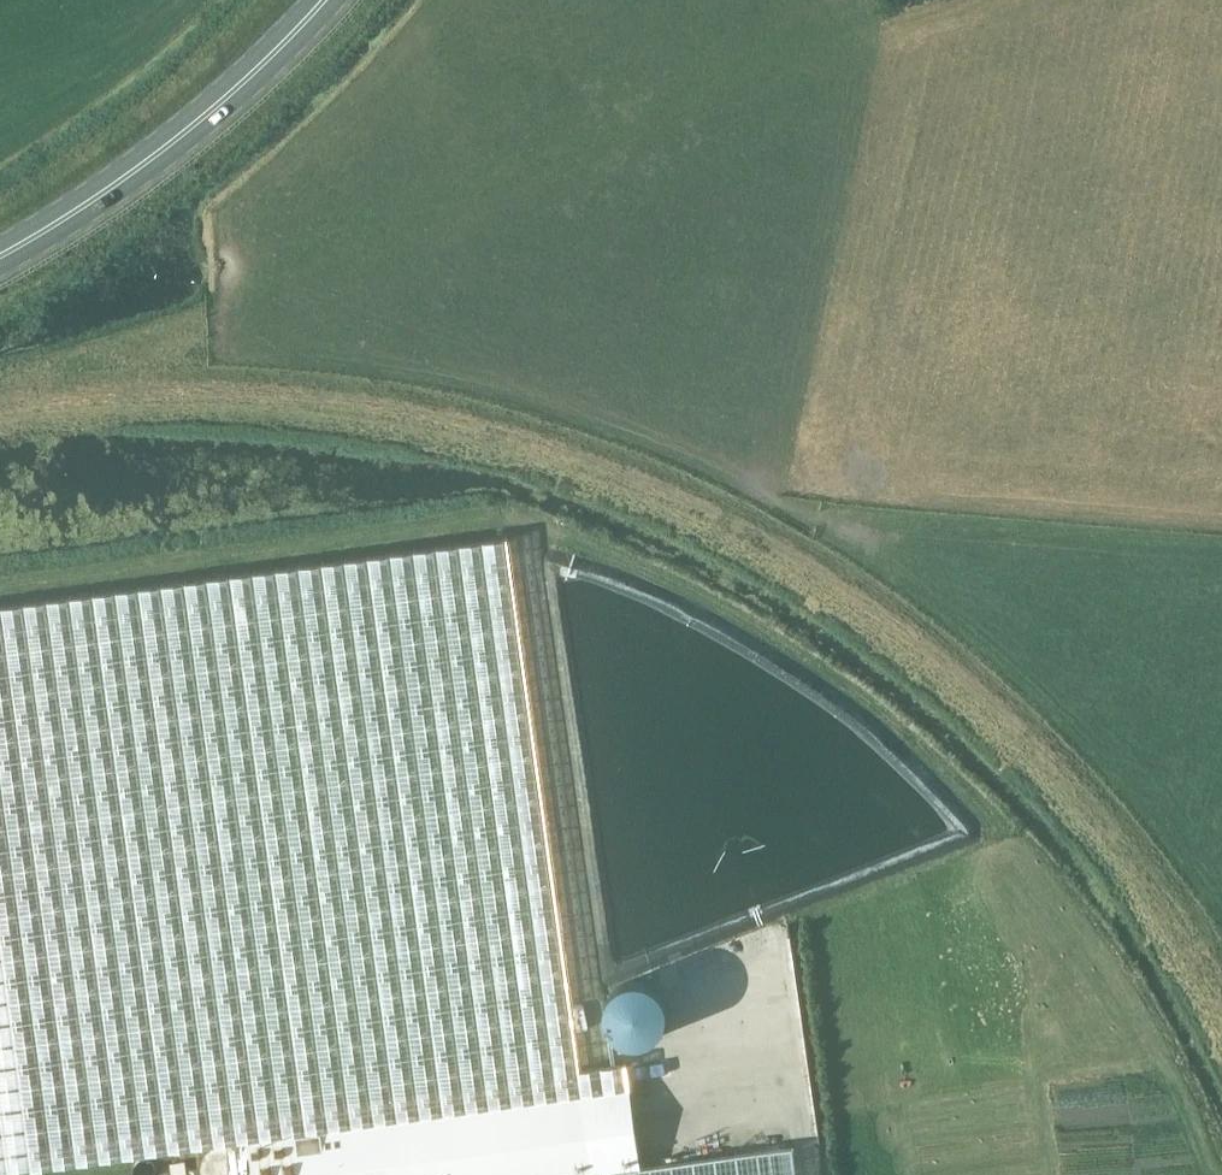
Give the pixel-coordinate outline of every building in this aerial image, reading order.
[(218,1144),(214,1120),(580,1070),(508,538),(0,608),(0,1173),(218,1144)] [(253,1174),(586,1174),(640,1168),(625,1064),(580,1070),(214,1120),(218,1144),(248,1139),(253,1174)] [(586,1174),(794,1174),(790,1147),(640,1168),(586,1174)]
